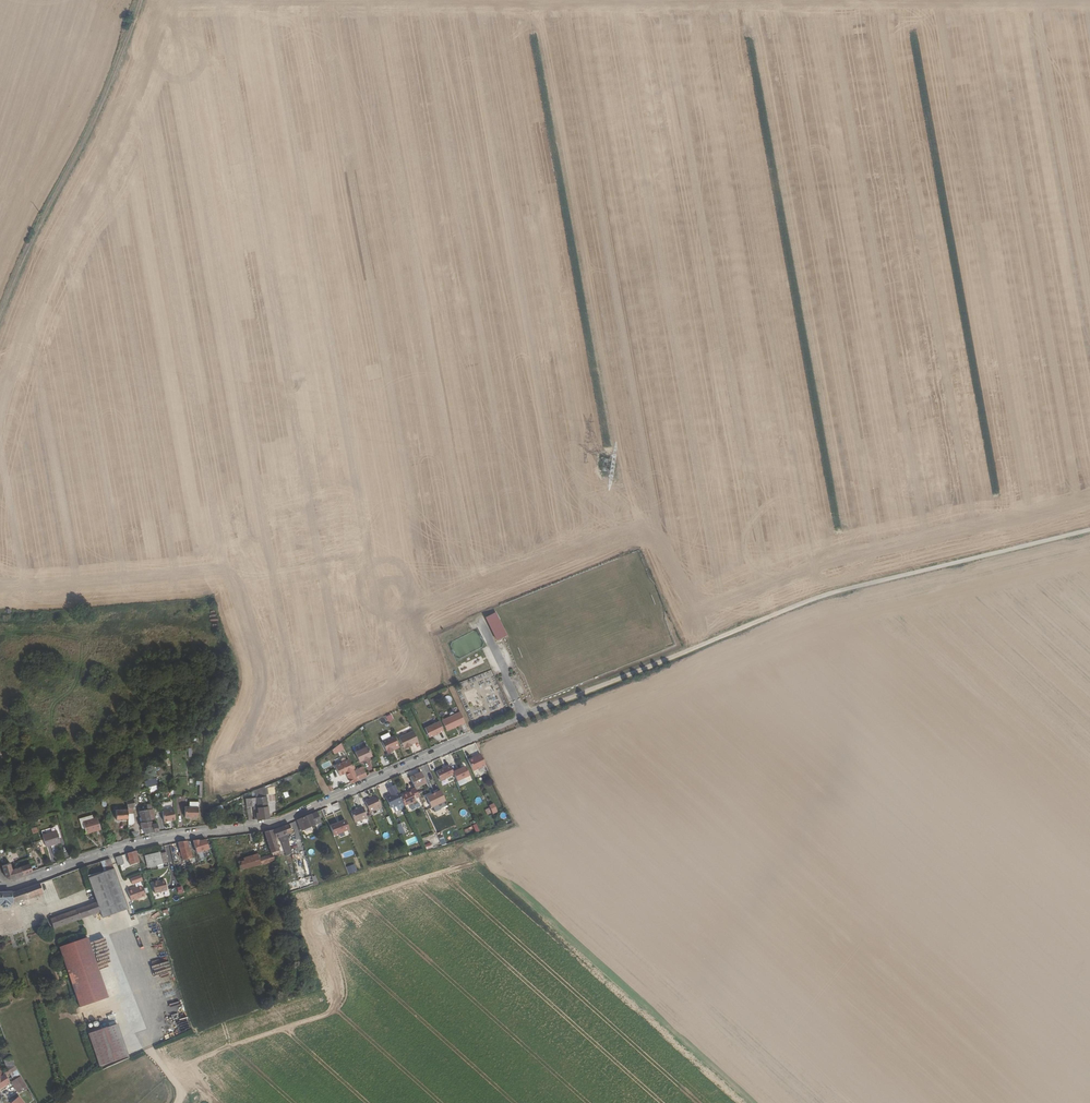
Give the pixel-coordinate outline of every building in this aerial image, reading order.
[(495,612),(487,616),(497,639),(506,635),(495,612)] [(388,722),(394,719),(390,714),(385,717),(388,722)] [(458,714),(440,722),(445,733),(459,726),(459,727),(463,725),(458,714)] [(431,723),(437,721),(436,718),(422,722),(424,727),(432,725),(431,723)] [(423,730),(428,739),(442,732),(437,724),(423,730)] [(403,750),(403,749),(404,751),(409,748),(408,747),(410,746),(417,742),(412,732),(397,740),(403,750)] [(397,746),(393,737),(380,743),(385,752),(385,751),(387,754),(392,752),(390,749),(397,746)] [(334,749),(337,754),(343,750),(340,745),(334,749)] [(371,757),(366,748),(355,753),(359,763),(363,761),(367,759),(371,757)] [(465,762),(471,772),(483,766),(478,754),(473,757),(473,758),(465,762)] [(323,769),(332,766),(329,761),(321,765),(323,769)] [(348,780),(350,784),(358,781),(354,772),(348,761),(335,767),(339,777),(345,774),(348,773),(351,779),(348,780)] [(449,773),(446,768),(438,772),(442,781),(451,777),(449,773)] [(467,777),(462,768),(459,770),(463,779),(467,777)] [(362,779),(358,770),(354,772),(358,781),(362,779)] [(454,772),(453,771),(449,773),(451,777),(454,783),(463,779),(459,770),(458,770),(454,772)] [(417,772),(406,778),(411,789),(412,789),(423,784),(417,772)] [(433,774),(438,784),(442,781),(438,772),(433,774)] [(156,780),(145,780),(145,787),(151,787),(151,789),(156,789),(156,780)] [(416,798),(414,794),(412,789),(411,789),(407,791),(408,792),(397,798),(402,807),(413,802),(412,800),(416,798)] [(434,806),(442,802),(437,791),(432,794),(432,795),(429,796),(434,806)] [(256,814),(259,813),(258,805),(267,804),(266,793),(256,794),(257,799),(245,800),(246,808),(250,808),(253,808),(254,815),(257,814),(256,814)] [(403,808),(402,807),(397,798),(395,793),(389,796),(389,795),(383,797),(389,809),(391,808),(393,813),(403,808)] [(380,807),(375,796),(363,802),(368,813),(380,807)] [(423,798),(428,809),(434,806),(429,796),(428,797),(428,796),(423,798)] [(477,804),(482,801),(479,796),(474,799),(477,804)] [(126,813),(130,812),(131,812),(131,806),(133,806),(133,804),(135,804),(134,797),(126,798),(126,807),(126,813)] [(190,808),(186,808),(185,818),(198,818),(199,803),(190,803),(190,808)] [(493,814),(498,812),(494,803),(489,806),(493,814)] [(257,821),(269,818),(267,804),(258,805),(259,813),(256,814),(257,814),(257,821)] [(339,821),(343,819),(337,804),(332,806),(339,821)] [(151,818),(148,807),(144,808),(143,806),(139,807),(142,821),(151,818)] [(114,808),(115,818),(127,817),(127,816),(126,813),(126,807),(114,808)] [(350,813),(354,824),(366,819),(361,808),(350,813)] [(163,811),(165,821),(176,819),(175,809),(163,811)] [(301,832),(320,824),(315,813),(296,822),(301,832)] [(82,822),(85,833),(99,829),(96,818),(82,822)] [(144,827),(153,825),(151,818),(142,821),(140,821),(142,828),(144,827)] [(329,826),(334,837),(350,830),(345,819),(329,826)] [(289,836),(292,835),(290,832),(298,829),(296,822),(282,828),(287,841),(290,840),(289,836)] [(400,835),(408,832),(404,822),(396,825),(400,835)] [(473,826),(464,830),(466,835),(475,832),(473,826)] [(287,841),(282,828),(272,831),(275,841),(280,839),(287,856),(292,854),(287,841)] [(58,841),(55,830),(42,834),(45,845),(58,841)] [(272,831),(265,832),(271,855),(273,855),(278,852),(275,841),(272,831)] [(407,845),(418,843),(416,837),(406,839),(407,845)] [(207,839),(201,842),(200,840),(195,841),(198,854),(210,849),(207,839)] [(437,839),(425,846),(428,849),(433,846),(438,842),(437,839)] [(193,859),(189,842),(180,843),(185,861),(193,859)] [(345,858),(354,854),(352,850),(343,853),(345,858)] [(132,866),(140,864),(137,852),(128,854),(129,857),(132,866)] [(148,857),(151,867),(159,865),(161,869),(165,868),(161,854),(148,857)] [(271,855),(261,860),(261,858),(252,861),(254,868),(275,862),(273,855),(271,855)] [(242,872),(254,868),(252,861),(251,858),(239,861),(242,872)] [(22,874),(19,866),(11,868),(9,861),(1,864),(5,876),(9,878),(22,874)] [(354,864),(345,868),(348,876),(357,872),(354,864)] [(128,909),(114,867),(88,876),(97,903),(100,912),(102,918),(128,909)] [(140,875),(129,878),(132,885),(143,881),(140,875)] [(153,883),(156,893),(168,890),(165,880),(153,883)] [(43,893),(39,882),(26,887),(29,897),(43,893)] [(133,889),(132,888),(128,889),(132,901),(146,895),(142,886),(133,889)] [(179,894),(185,892),(182,886),(176,888),(179,894)] [(3,902),(3,903),(3,904),(4,904),(5,904),(6,904),(7,904),(8,904),(8,903),(8,902),(8,901),(14,900),(14,902),(29,897),(26,887),(13,891),(0,892),(0,902),(3,902)] [(100,912),(97,903),(85,907),(88,916),(100,912)] [(88,916),(85,907),(77,910),(80,919),(88,916)] [(77,910),(50,919),(54,928),(80,919),(77,910)] [(84,1008),(110,999),(87,938),(61,948),(84,1008)] [(110,1026),(117,1023),(114,1014),(107,1016),(110,1026)] [(132,1057),(120,1026),(94,1036),(106,1067),(132,1057)] [(93,1036),(105,1067),(106,1067),(94,1036),(93,1036)] [(16,1065),(12,1056),(4,1059),(7,1066),(9,1070),(16,1065)] [(7,1074),(18,1068),(16,1065),(9,1070),(5,1072),(7,1074)] [(10,1081),(7,1074),(5,1072),(0,1075),(0,1086),(10,1081)] [(12,1080),(14,1083),(23,1077),(22,1075),(12,1080)] [(18,1090),(28,1085),(23,1077),(14,1083),(18,1090)]
